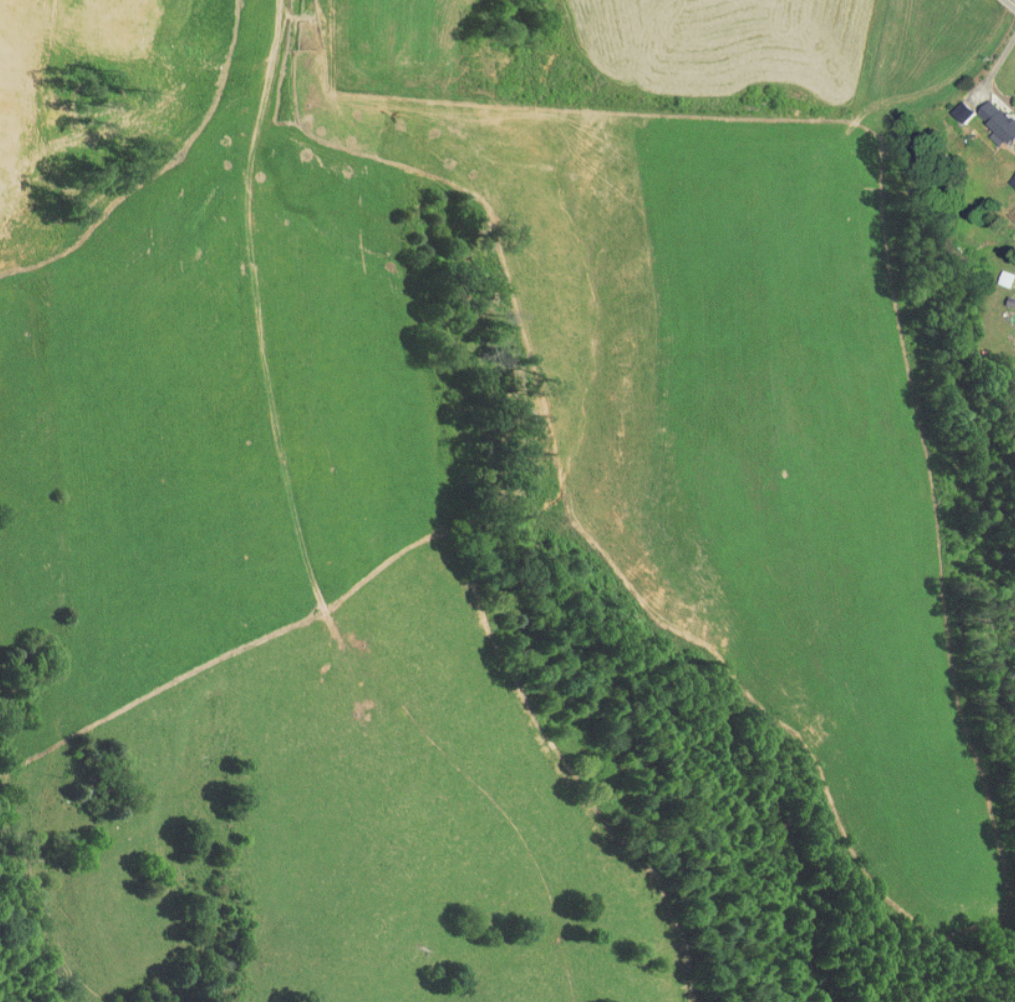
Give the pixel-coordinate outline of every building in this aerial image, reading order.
[(957,118),(968,105),(955,94),(944,106),(957,118)] [(982,94),(970,108),(989,124),(983,131),(994,140),(999,134),(1014,149),(1014,122),(982,94)] [(1014,178),(1014,179),(1014,160),(1000,177),(1008,184),(1014,178)] [(1002,291),(1000,300),(1014,304),(1014,294),(1002,291)]
